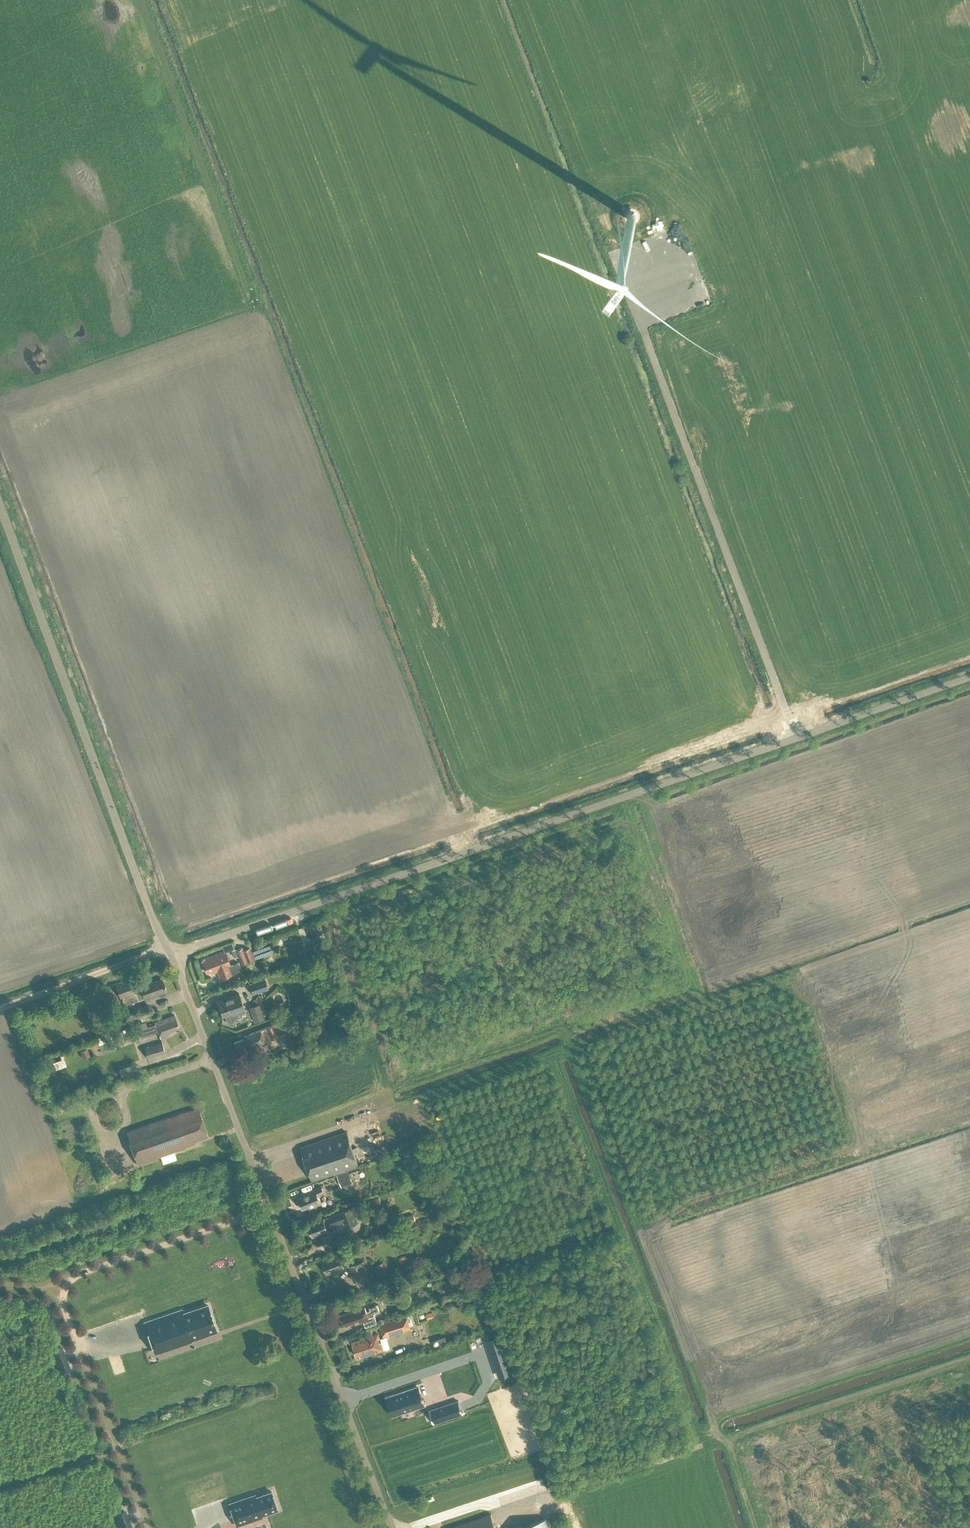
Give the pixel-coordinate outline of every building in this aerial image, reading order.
[(633,211),(632,211),(631,211),(630,211),(629,212),(628,213),(628,214),(627,215),(627,216),(628,217),(628,218),(628,219),(629,219),(630,220),(631,220),(631,221),(632,221),(633,221),(634,220),(635,220),(636,219),(637,218),(637,217),(637,216),(637,215),(637,214),(637,213),(636,213),(636,212),(635,211),(634,211),(633,211)] [(236,949),(241,962),(253,957),(249,947),(244,949),(243,946),(236,949)] [(221,977),(232,973),(242,969),(239,962),(231,965),(225,950),(202,959),(206,971),(210,970),(211,973),(218,970),(221,977)] [(314,963),(312,972),(321,974),(323,964),(314,963)] [(138,987),(134,977),(116,983),(121,997),(135,992),(138,999),(144,997),(146,1001),(158,996),(157,993),(166,990),(162,978),(140,985),(140,986),(138,987)] [(264,977),(249,983),(253,993),(268,987),(264,977)] [(241,1018),(239,1012),(245,1010),(239,992),(217,1000),(222,1015),(224,1014),(227,1023),(241,1018)] [(259,1002),(248,1006),(253,1021),(264,1017),(259,1002)] [(152,1017),(150,1013),(152,1013),(149,1005),(137,1009),(140,1017),(141,1017),(142,1021),(152,1017)] [(135,1009),(128,1012),(130,1018),(138,1016),(135,1009)] [(179,1027),(174,1014),(154,1021),(155,1024),(138,1029),(141,1037),(158,1032),(160,1037),(169,1034),(168,1031),(179,1027)] [(35,1017),(26,1020),(28,1026),(37,1023),(35,1017)] [(292,1048),(286,1032),(279,1036),(276,1029),(282,1027),(279,1019),(264,1025),(267,1032),(268,1032),(271,1038),(258,1043),(264,1059),(292,1048)] [(137,1023),(139,1029),(147,1026),(145,1020),(137,1023)] [(111,1033),(97,1037),(99,1044),(113,1040),(111,1033)] [(148,1057),(165,1052),(161,1042),(144,1047),(148,1057)] [(79,1046),(83,1057),(90,1055),(87,1047),(86,1047),(85,1044),(79,1046)] [(64,1058),(53,1062),(56,1069),(66,1065),(64,1058)] [(208,1135),(198,1107),(126,1131),(137,1164),(158,1157),(157,1156),(185,1147),(185,1145),(195,1142),(194,1140),(208,1135)] [(346,1170),(359,1165),(347,1131),(302,1147),(313,1181),(337,1173),(346,1170)] [(349,1170),(338,1174),(342,1186),(354,1182),(349,1170)] [(324,1192),(322,1186),(310,1190),(311,1192),(298,1197),(303,1208),(310,1205),(310,1207),(322,1202),(318,1194),(324,1192)] [(379,1196),(366,1200),(368,1206),(381,1202),(379,1196)] [(315,1222),(309,1225),(313,1235),(319,1232),(320,1233),(328,1230),(327,1227),(344,1221),(346,1227),(358,1222),(352,1207),(315,1221),(315,1222)] [(413,1214),(402,1217),(404,1224),(415,1220),(413,1214)] [(353,1248),(344,1252),(322,1260),(327,1273),(349,1264),(346,1258),(355,1254),(353,1248)] [(369,1273),(364,1260),(349,1266),(354,1279),(369,1273)] [(384,1262),(374,1266),(379,1277),(388,1273),(384,1262)] [(472,1293),(476,1305),(488,1300),(484,1288),(472,1293)] [(208,1301),(182,1310),(181,1307),(144,1320),(155,1352),(192,1339),(192,1338),(217,1329),(208,1301)] [(374,1312),(380,1310),(377,1303),(370,1306),(371,1309),(367,1311),(365,1306),(343,1313),(346,1324),(355,1321),(355,1323),(364,1320),(366,1326),(377,1322),(374,1312)] [(410,1312),(414,1325),(419,1323),(414,1310),(410,1312)] [(407,1315),(379,1324),(383,1337),(411,1328),(407,1315)] [(361,1357),(384,1350),(381,1342),(379,1342),(378,1338),(380,1338),(378,1333),(352,1342),(356,1355),(359,1354),(361,1357)] [(445,1336),(433,1340),(435,1345),(447,1341),(445,1336)] [(387,1396),(393,1413),(425,1403),(423,1397),(422,1395),(419,1386),(399,1392),(395,1394),(387,1396)] [(459,1399),(430,1409),(434,1421),(463,1412),(459,1399)] [(276,1490),(234,1504),(242,1525),(284,1512),(276,1490)] [(491,1514),(449,1527),(496,1527),(491,1514)] [(517,1527),(549,1527),(546,1518),(517,1527)]
